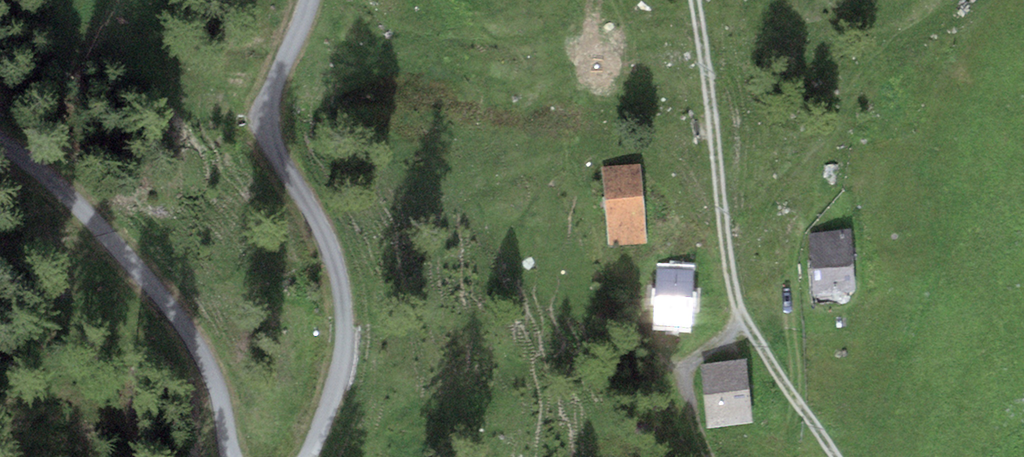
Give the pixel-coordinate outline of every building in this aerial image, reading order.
[(641,163),(602,166),(608,246),(648,242),(641,163)] [(851,229),(809,232),(814,293),(856,290),(851,229)] [(694,269),(658,266),(654,324),(690,327),(694,269)] [(746,359),(700,364),(707,427),(754,422),(746,359)]
